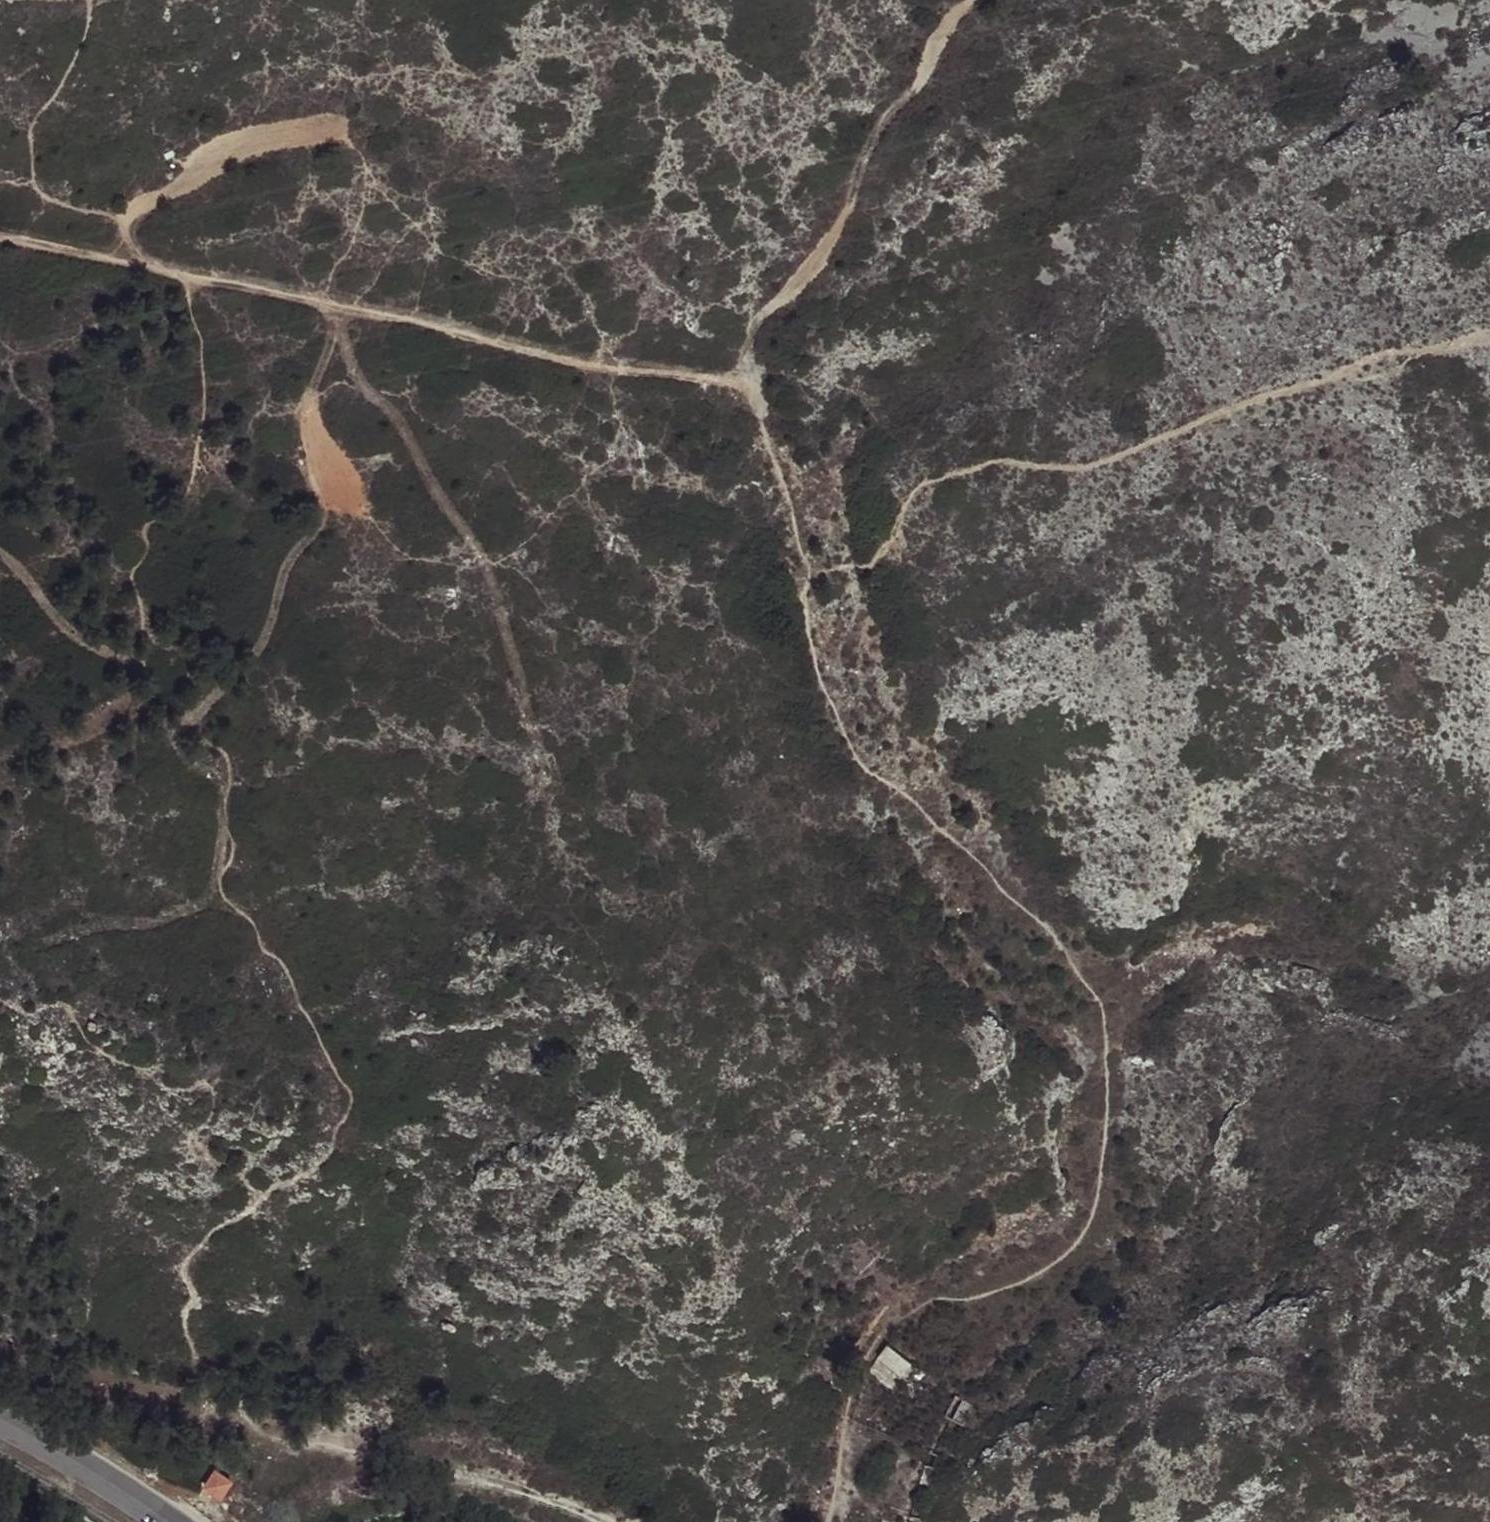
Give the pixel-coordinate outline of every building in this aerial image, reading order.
[(890,1344),(872,1370),(896,1386),(914,1361),(890,1344)] [(230,1481),(216,1471),(207,1483),(222,1493),(230,1481)]
